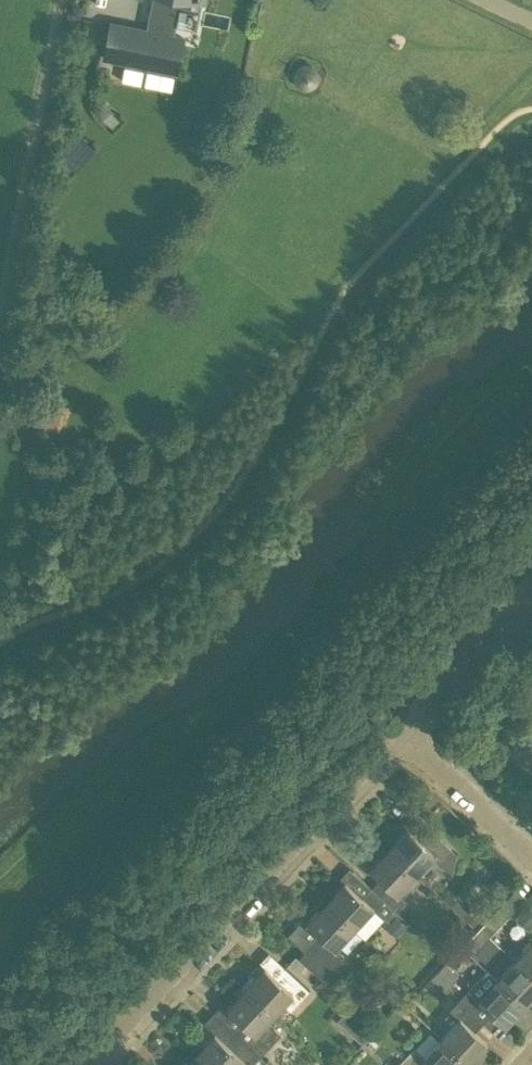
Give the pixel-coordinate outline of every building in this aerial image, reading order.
[(153,5),(151,5),(146,29),(170,33),(172,24),(176,5),(186,7),(187,0),(154,0),(153,5)] [(176,71),(183,36),(170,33),(146,29),(111,21),(104,56),(176,71)] [(91,145),(80,136),(62,158),(73,167),(91,145)] [(60,432),(66,412),(46,406),(40,427),(60,432)] [(388,846),(415,872),(425,862),(451,871),(456,854),(429,829),(420,839),(407,826),(388,846)] [(396,893),(415,872),(388,846),(368,867),(380,878),(371,888),(395,911),(405,901),(396,893)] [(395,911),(371,888),(362,897),(344,880),(324,900),(352,927),(372,907),(386,921),(395,911)] [(334,946),(352,927),(324,900),(306,920),(319,933),(309,943),(310,944),(299,956),(327,983),(340,970),(334,965),(344,954),(334,946)] [(477,929),(486,939),(508,916),(498,907),(477,929)] [(474,952),(486,939),(477,929),(464,943),(474,952)] [(531,977),(531,942),(514,960),(531,977)] [(531,996),(531,977),(514,960),(496,980),(523,1005),(531,996)] [(245,985),(274,1012),(283,1002),(291,1009),(309,989),(284,966),(275,976),(263,965),(245,985)] [(504,1025),(523,1005),(496,980),(479,998),(469,988),(458,999),(483,1023),(492,1013),(504,1025)] [(267,1020),(274,1012),(245,985),(225,1006),(244,1024),(235,1033),(259,1055),(280,1033),(267,1020)] [(474,1032),(483,1023),(458,999),(450,1008),(460,1018),(440,1038),(467,1063),(486,1043),(474,1032)] [(371,1029),(359,1018),(348,1030),(360,1041),(371,1029)] [(235,1033),(226,1043),(213,1031),(194,1052),(208,1064),(250,1064),(259,1055),(235,1033)] [(467,1063),(440,1038),(423,1056),(414,1046),(403,1058),(410,1064),(466,1064),(467,1063)] [(194,1052),(182,1064),(208,1064),(194,1052)]
